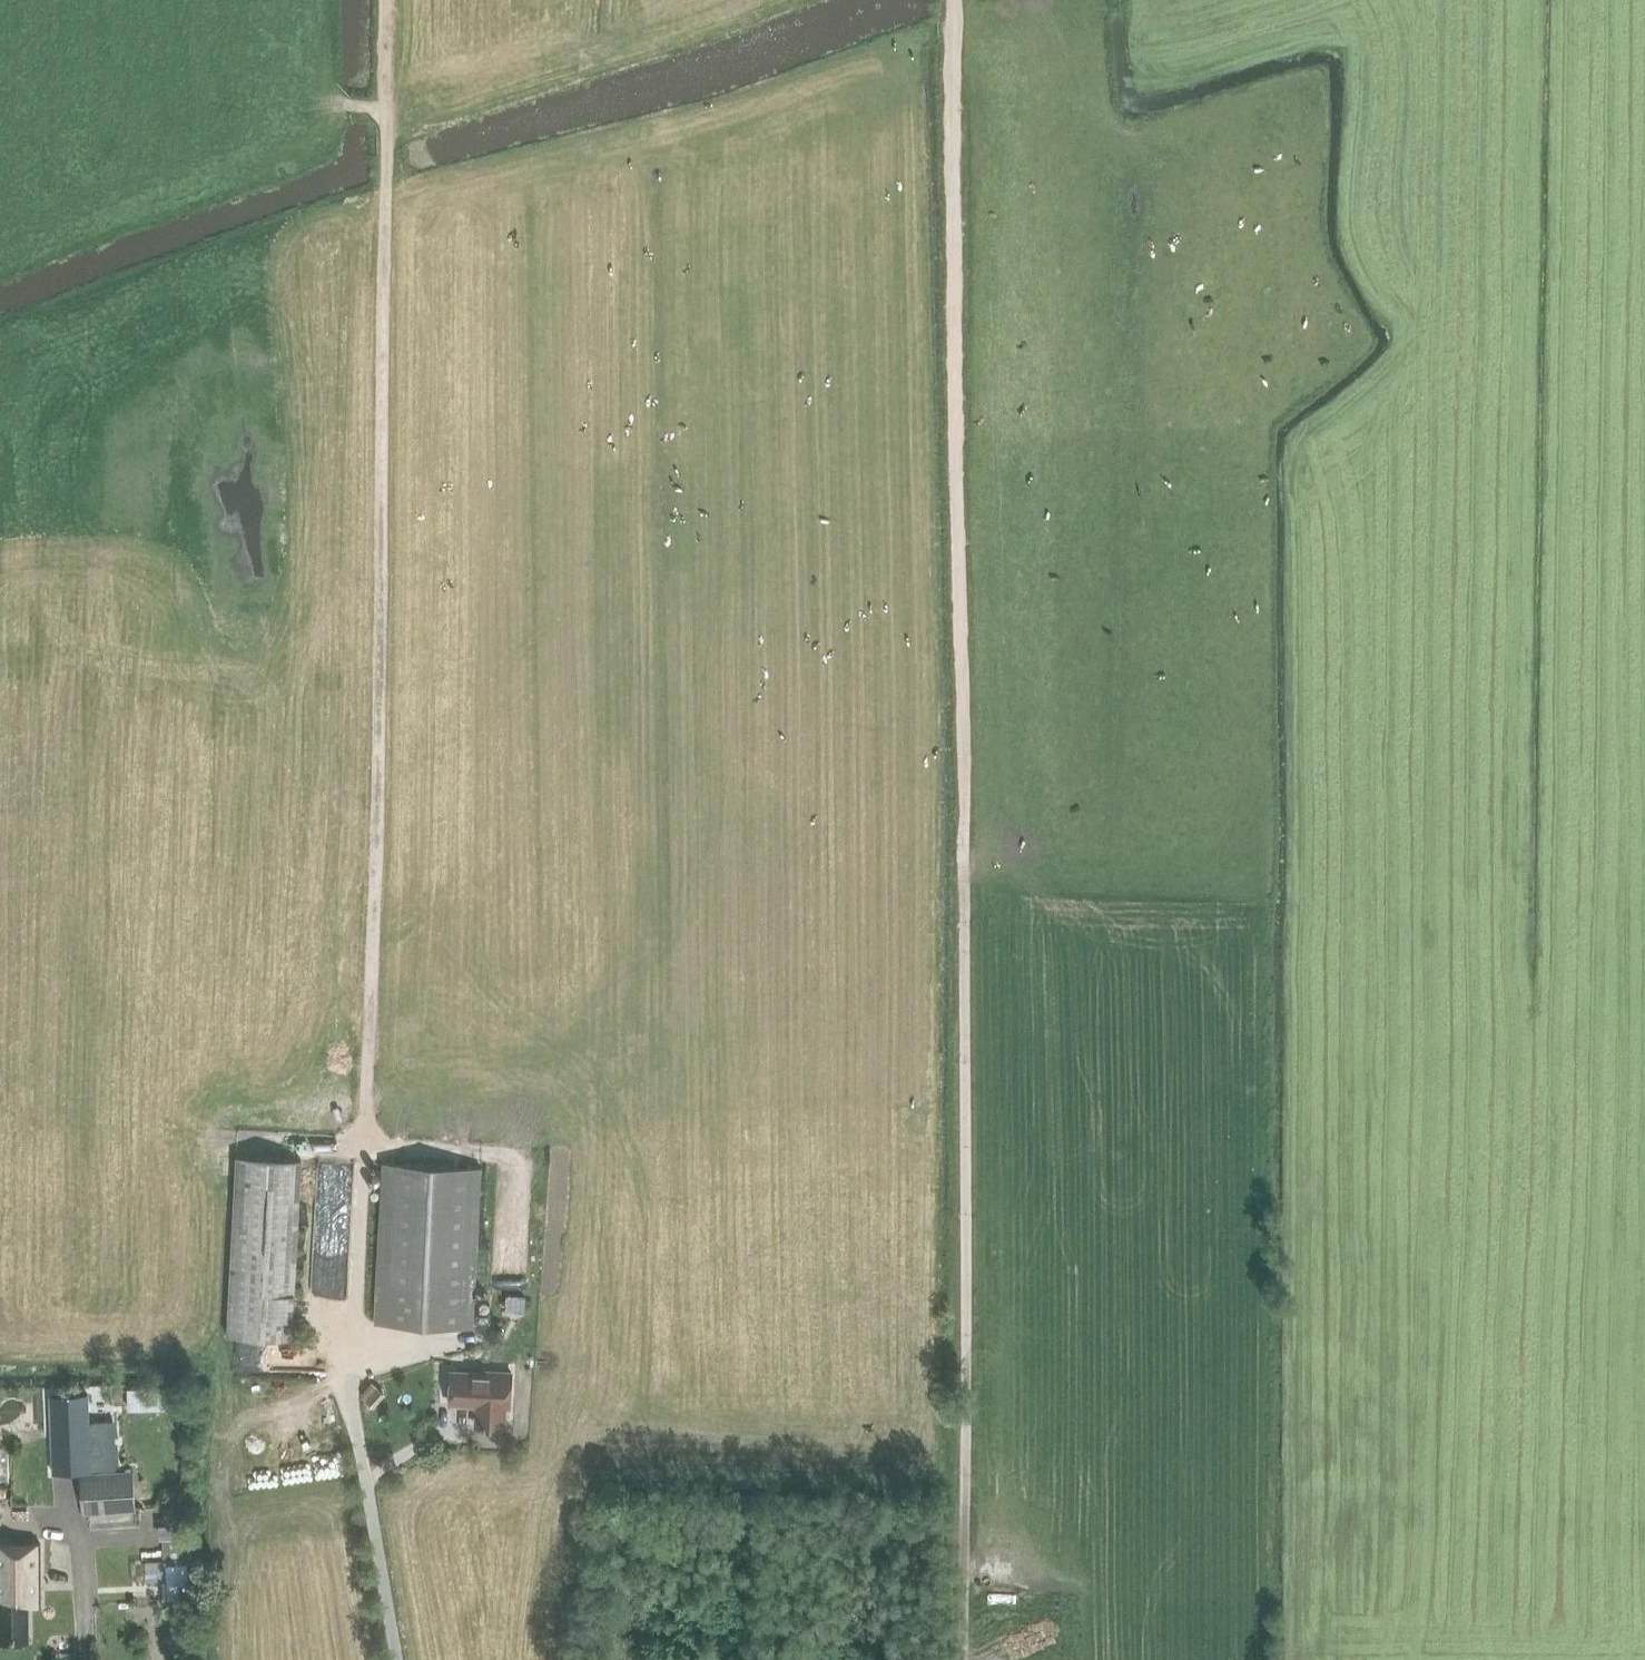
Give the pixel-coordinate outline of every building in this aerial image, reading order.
[(301,1159),(235,1155),(226,1335),(292,1339),(301,1159)] [(372,1323),(470,1328),(478,1168),(380,1163),(372,1323)] [(506,1294),(506,1308),(526,1308),(525,1294),(506,1294)] [(473,1426),(502,1427),(503,1407),(507,1407),(509,1372),(481,1371),(481,1373),(449,1371),(447,1404),(474,1406),(473,1426)] [(128,1381),(129,1403),(164,1401),(163,1379),(128,1381)] [(386,1395),(375,1385),(364,1399),(374,1408),(386,1395)] [(49,1396),(51,1474),(88,1473),(88,1471),(111,1471),(110,1417),(86,1418),(85,1395),(49,1396)] [(77,1478),(80,1515),(133,1512),(130,1474),(77,1478)] [(38,1545),(0,1545),(0,1644),(27,1644),(26,1608),(39,1608),(38,1545)]
